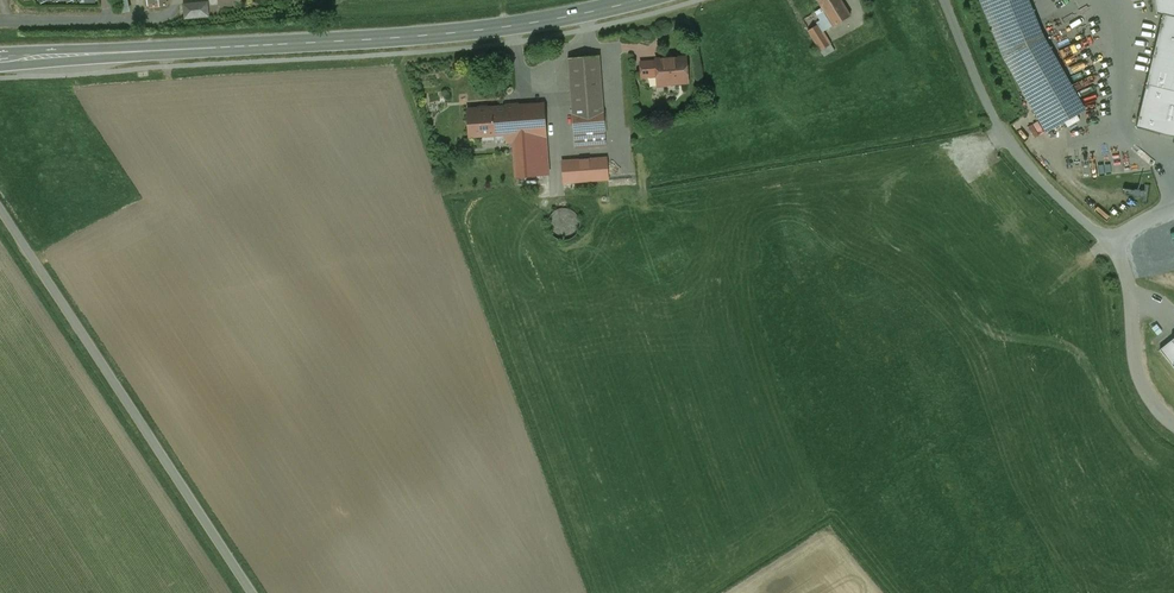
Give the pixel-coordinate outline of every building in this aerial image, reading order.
[(150,8),(167,6),(166,0),(149,0),(150,8)] [(823,9),(824,8),(837,0),(818,0),(823,9)] [(824,8),(835,26),(852,16),(843,0),(837,0),(824,8)] [(984,13),(1018,1),(1018,0),(979,0),(984,13)] [(1156,13),(1162,15),(1146,84),(1173,90),(1173,0),(1154,0),(1156,13)] [(1018,1),(984,13),(995,41),(1029,27),(1018,1)] [(207,2),(183,4),(184,18),(208,16),(207,2)] [(823,32),(819,24),(809,29),(823,55),(835,48),(825,31),(823,32)] [(1029,27),(995,41),(1000,55),(1045,132),(1077,115),(1032,37),(1029,27)] [(599,57),(568,59),(571,111),(603,109),(599,57)] [(685,58),(656,60),(656,65),(657,75),(657,78),(664,83),(687,82),(685,58)] [(657,75),(656,65),(652,65),(652,62),(641,62),(642,77),(657,75)] [(544,105),(493,108),(494,134),(507,134),(507,142),(513,142),(546,141),(544,105)] [(494,134),(493,108),(468,109),(469,135),(494,134)] [(603,109),(571,111),(574,144),(605,142),(603,109)] [(546,141),(513,142),(514,170),(547,168),(546,141)] [(605,158),(560,162),(562,184),(607,180),(605,158)] [(547,168),(514,170),(514,176),(534,176),(534,174),(547,173),(547,168)] [(552,216),(550,218),(548,223),(548,229),(550,233),(552,236),(555,239),(559,241),(563,242),(568,242),(572,240),(575,238),(578,235),(580,231),(581,228),(581,224),(580,220),(578,217),(576,215),(573,212),(569,211),(566,210),(563,210),(560,211),(557,212),(554,213),(552,216)] [(1159,349),(1173,367),(1173,337),(1159,349)]
